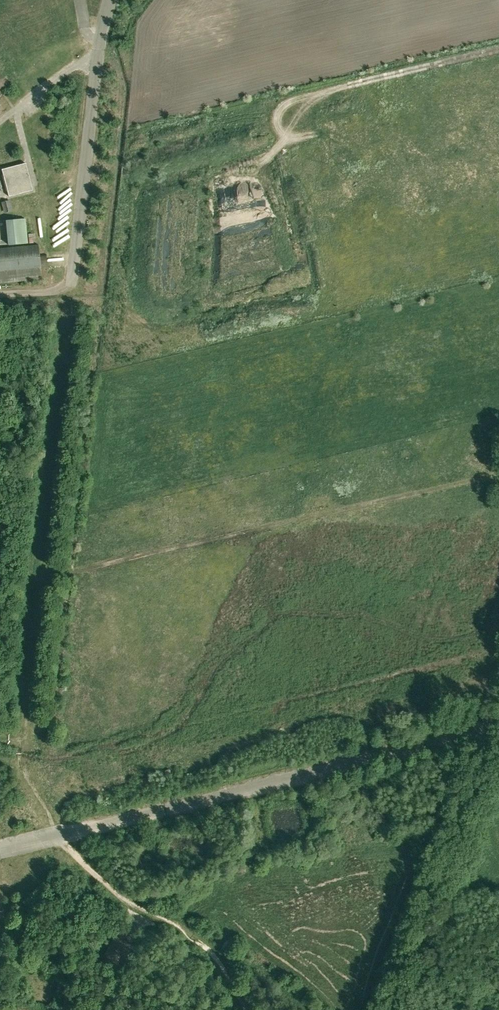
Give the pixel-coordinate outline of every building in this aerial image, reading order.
[(29,175),(26,163),(2,169),(9,196),(33,190),(30,179),(28,179),(27,175),(29,175)] [(26,218),(8,220),(10,240),(28,239),(26,218)] [(0,248),(0,283),(42,279),(41,269),(47,269),(46,254),(39,255),(38,244),(0,248)] [(134,946),(132,945),(132,946),(131,945),(132,945),(124,941),(123,941),(123,940),(115,936),(114,936),(114,935),(113,935),(113,936),(113,937),(100,960),(119,970),(132,947),(133,947),(134,946)]
